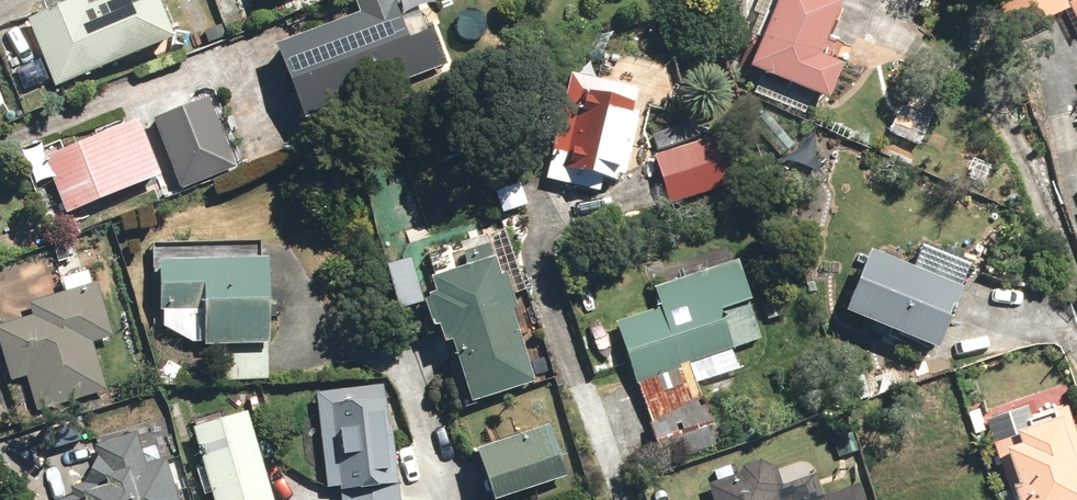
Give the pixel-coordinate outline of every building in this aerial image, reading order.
[(160,41),(169,37),(154,0),(150,0),(83,0),(25,24),(53,91),(162,47),(160,41)] [(752,16),(764,21),(743,74),(820,104),(834,69),(812,60),(835,0),(758,0),(752,16)] [(1010,36),(1065,12),(1074,34),(1076,33),(1076,0),(994,0),(1010,36)] [(436,69),(422,32),(401,41),(386,2),(264,49),(293,124),(436,69)] [(630,92),(563,79),(542,181),(607,194),(609,181),(618,183),(632,117),(625,115),(630,92)] [(135,140),(129,125),(39,163),(62,217),(155,181),(152,175),(177,166),(163,129),(135,140)] [(706,139),(649,160),(664,204),(722,183),(706,139)] [(255,246),(149,247),(150,316),(156,315),(156,330),(197,347),(197,351),(218,351),(218,384),(263,384),(262,322),(267,322),(267,314),(280,314),(280,292),(256,293),(255,246)] [(860,261),(833,316),(928,354),(960,274),(913,255),(904,278),(860,261)] [(431,300),(417,304),(425,332),(430,331),(434,347),(443,345),(460,407),(547,383),(538,350),(534,351),(530,337),(533,336),(516,275),(503,278),(502,274),(491,277),(486,260),(424,278),(431,300)] [(655,310),(609,327),(659,467),(718,446),(701,399),(740,385),(729,355),(758,345),(747,316),(721,325),(717,313),(743,304),(729,266),(649,294),(655,310)] [(0,329),(0,356),(9,381),(22,376),(36,415),(101,391),(85,344),(104,338),(81,273),(56,282),(60,295),(25,308),(29,318),(0,329)] [(312,397),(322,492),(332,491),(333,499),(403,499),(399,470),(392,471),(388,431),(383,431),(380,400),(376,401),(375,390),(312,397)] [(993,499),(1076,499),(1076,483),(1074,476),(1076,475),(1076,460),(1074,450),(1076,449),(1076,431),(1067,403),(1038,413),(1035,403),(999,416),(1008,440),(990,447),(1005,490),(991,495),(993,499)] [(187,434),(197,472),(192,474),(199,497),(205,495),(207,499),(265,499),(243,419),(187,434)] [(61,499),(181,499),(176,486),(169,488),(160,460),(142,466),(131,430),(96,441),(98,447),(86,451),(91,465),(84,467),(89,481),(64,489),(67,498),(61,499)] [(467,456),(482,499),(506,499),(559,482),(542,430),(467,456)] [(849,487),(826,496),(812,461),(771,476),(767,465),(704,488),(709,499),(854,499),(849,487)]
